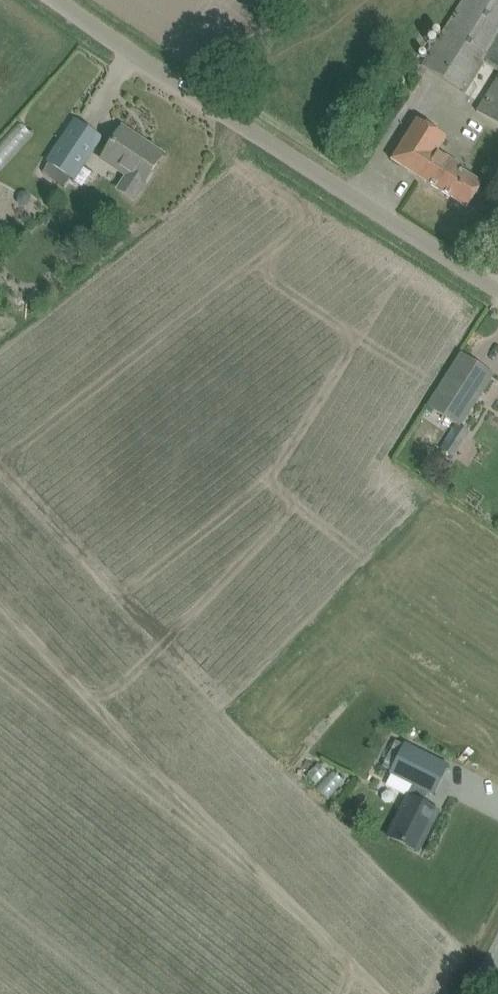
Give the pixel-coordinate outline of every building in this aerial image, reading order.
[(420,64),(464,93),(485,62),(497,72),(497,0),(461,0),(420,64)] [(475,111),(497,125),(497,74),(475,111)] [(74,180),(91,155),(102,138),(74,120),(47,161),(49,163),(42,172),(64,186),(70,177),(74,180)] [(467,207),(477,191),(480,187),(454,170),(457,165),(436,152),(445,138),(416,120),(391,160),(467,207)] [(10,175),(38,136),(23,125),(0,157),(0,168),(10,175)] [(119,132),(109,149),(102,160),(125,174),(114,190),(133,202),(142,186),(151,171),(162,155),(145,143),(142,147),(119,132)] [(19,196),(18,202),(21,205),(27,204),(30,200),(30,195),(27,192),(22,192),(19,196)] [(459,427),(482,391),(493,374),(461,354),(427,407),(459,427)] [(439,449),(452,457),(462,441),(449,433),(439,449)] [(469,434),(455,454),(474,467),(488,447),(469,434)] [(404,742),(403,744),(395,740),(381,767),(389,771),(388,772),(412,784),(386,836),(396,841),(414,850),(426,826),(430,828),(438,812),(423,804),(428,793),(433,795),(448,765),(430,756),(404,742)]
